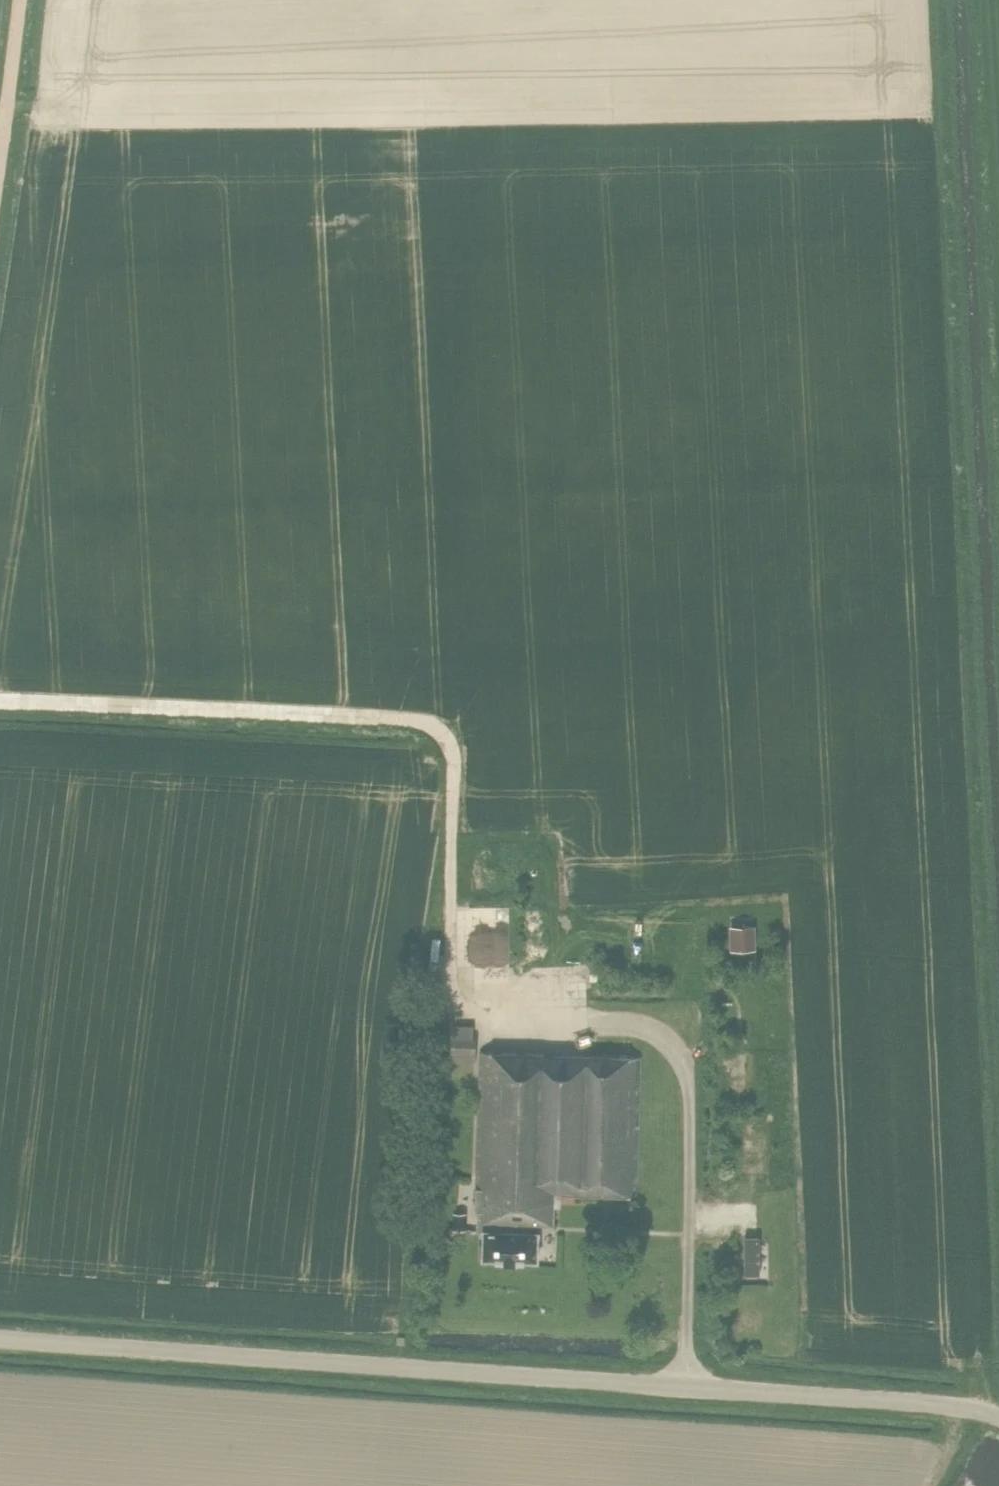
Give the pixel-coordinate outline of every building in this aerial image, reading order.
[(730,949),(756,948),(755,925),(729,926),(730,949)] [(450,1064),(475,1064),(475,1037),(473,1037),(473,1026),(450,1026),(450,1064)] [(477,1054),(475,1214),(478,1214),(477,1232),(484,1232),(484,1258),(538,1259),(538,1225),(553,1225),(553,1205),(559,1205),(559,1193),(632,1193),(634,1056),(477,1054)] [(466,1229),(466,1211),(453,1212),(453,1229),(466,1229)] [(766,1273),(765,1234),(745,1234),(747,1274),(766,1273)]
